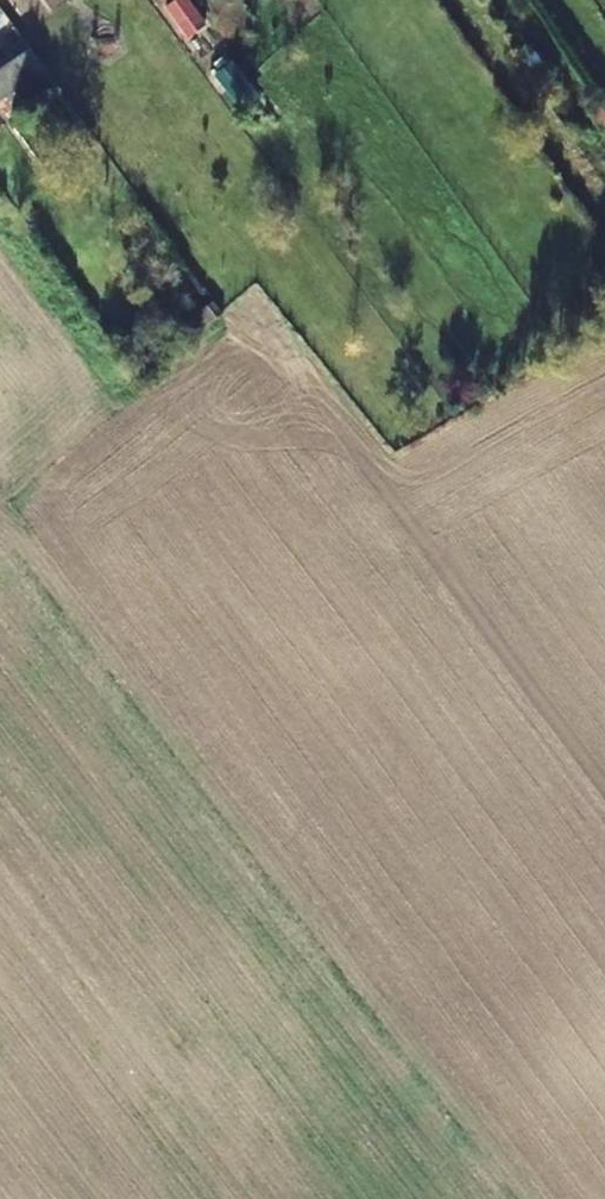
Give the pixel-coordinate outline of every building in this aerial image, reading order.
[(187,31),(197,24),(178,0),(164,0),(187,31)] [(47,67),(31,46),(0,69),(0,102),(47,67)] [(9,117),(57,82),(47,67),(0,102),(0,104),(9,117)] [(207,309),(215,319),(224,312),(217,302),(207,309)]
